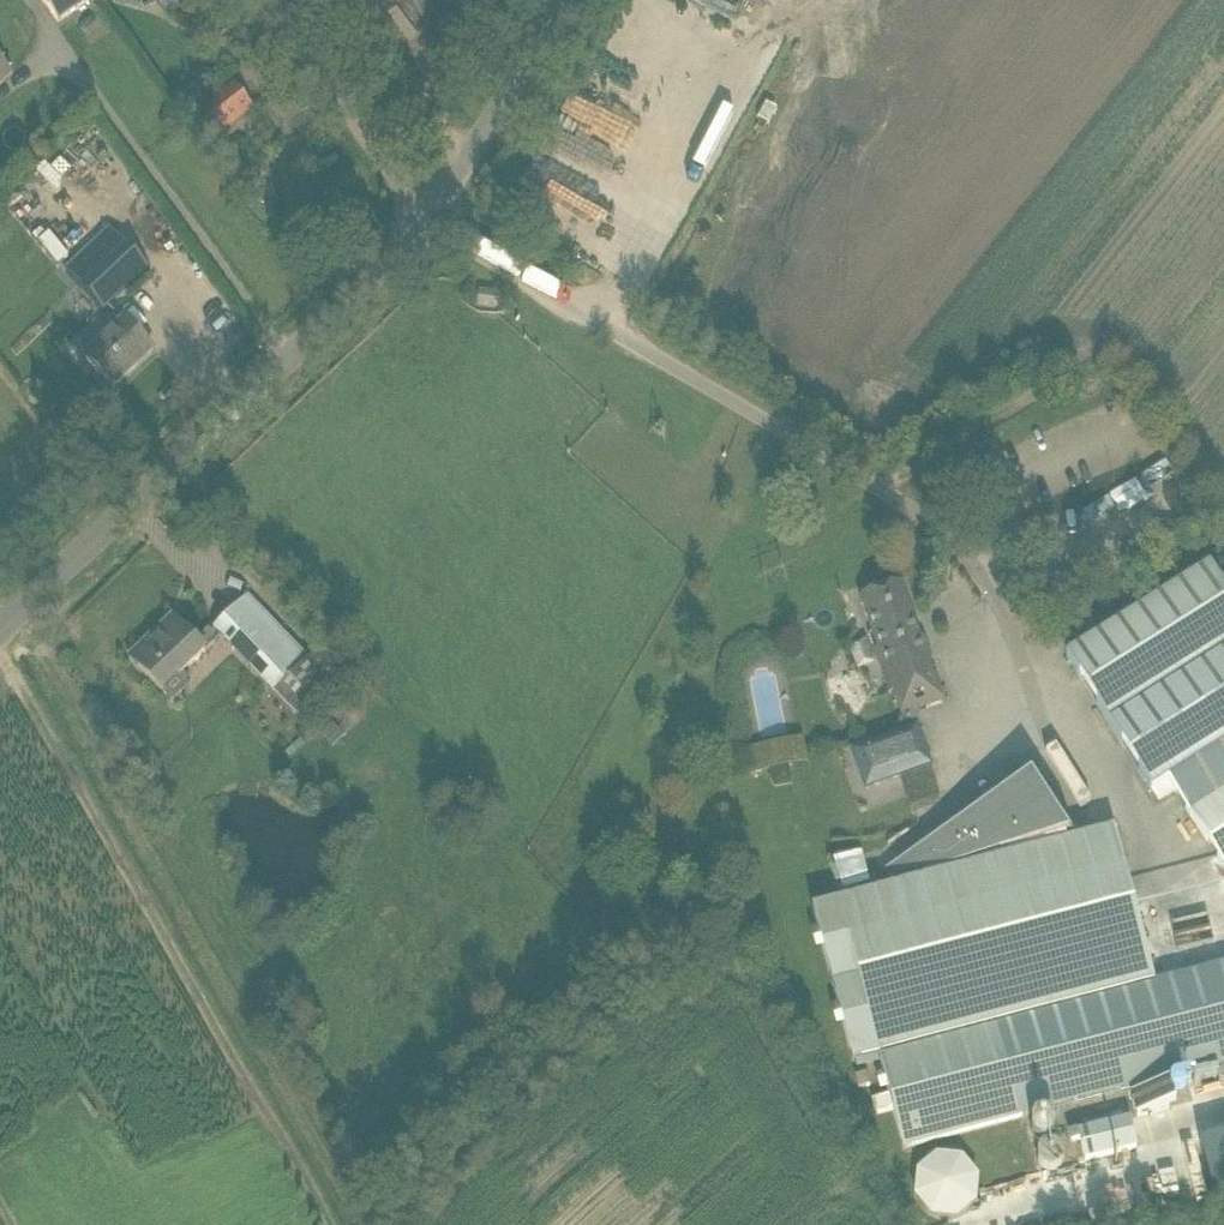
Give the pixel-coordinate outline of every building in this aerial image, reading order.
[(58,22),(88,0),(42,0),(58,22)] [(0,59),(0,84),(12,73),(0,59)] [(251,109),(233,86),(201,111),(219,134),(251,109)] [(91,271),(78,284),(103,310),(148,267),(111,228),(98,241),(79,258),(91,271)] [(85,357),(114,387),(153,350),(124,320),(85,357)] [(1149,792),(1223,745),(1223,587),(1211,566),(1065,656),(1149,792)] [(881,590),(860,597),(873,634),(869,635),(889,694),(893,692),(902,717),(899,735),(867,746),(881,784),(929,766),(916,729),(918,711),(943,702),(901,583),(898,584),(897,580),(879,586),(881,590)] [(216,629),(275,691),(306,661),(247,599),(216,629)] [(172,617),(129,658),(146,675),(162,693),(174,705),(191,688),(180,676),(205,652),(188,635),(172,617)] [(852,1062),(878,1055),(889,1096),(892,1109),(903,1149),(1223,1065),(1223,963),(1151,983),(1112,830),(1065,842),(1063,836),(1071,834),(1034,776),(898,864),(907,877),(927,872),(929,878),(812,909),(852,1062)] [(1223,864),(1223,790),(1190,812),(1223,864)] [(866,851),(836,856),(842,893),(872,888),(866,851)] [(1130,1097),(1135,1117),(1173,1108),(1168,1088),(1130,1097)] [(889,1096),(874,1100),(877,1113),(892,1109),(889,1096)] [(1078,1131),(1086,1161),(1139,1148),(1131,1117),(1078,1131)] [(1210,1188),(1223,1185),(1223,1132),(1197,1139),(1210,1188)] [(914,1196),(930,1216),(957,1219),(977,1202),(980,1176),(963,1156),(937,1154),(917,1170),(914,1196)]
